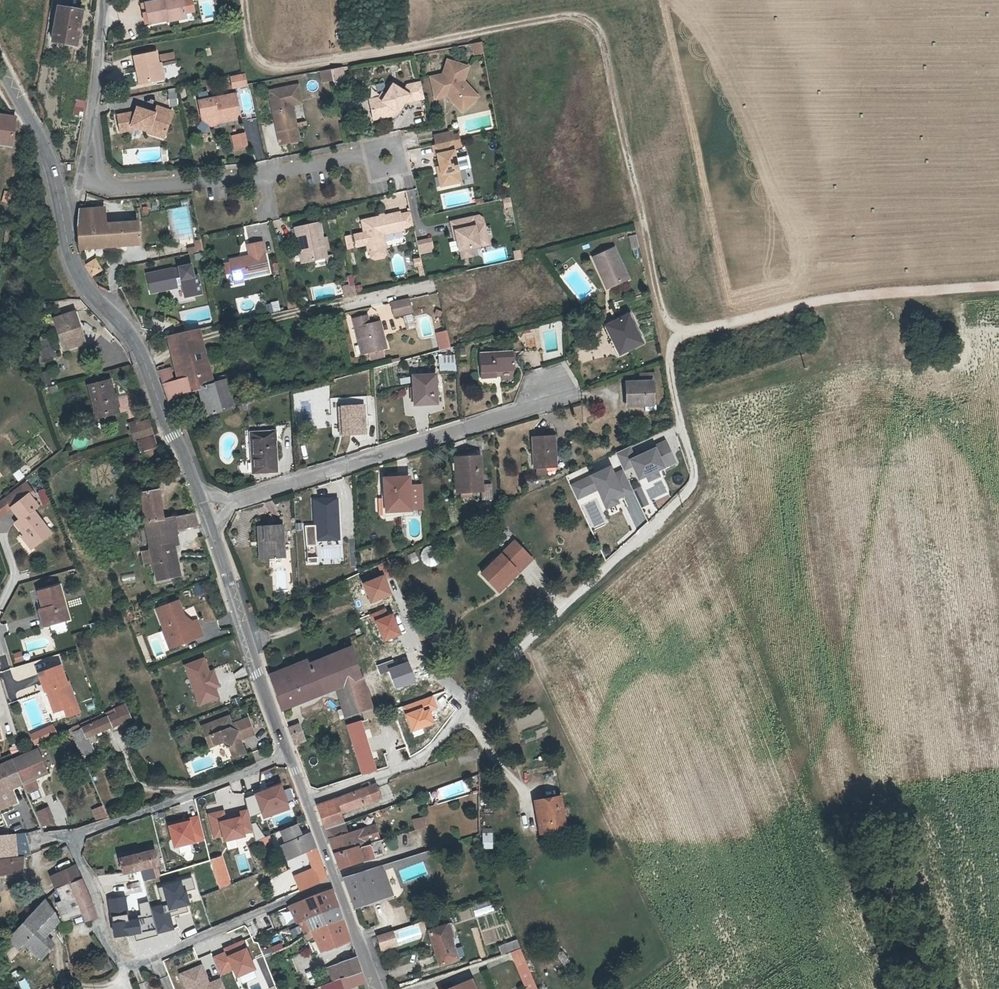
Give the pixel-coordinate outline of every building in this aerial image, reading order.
[(167,19),(167,17),(186,13),(184,0),(158,0),(142,3),(146,23),(167,19)] [(59,4),(53,39),(77,43),(83,8),(59,4)] [(167,17),(167,19),(168,22),(187,17),(186,13),(167,17)] [(481,41),(470,42),(472,55),(483,54),(481,41)] [(159,51),(136,56),(142,84),(165,79),(159,51)] [(432,76),(436,92),(444,91),(449,95),(454,101),(460,96),(462,99),(465,99),(470,104),(480,96),(466,80),(470,66),(449,59),(445,72),(432,76)] [(323,69),(324,80),(335,78),(333,68),(323,69)] [(246,74),(230,77),(233,90),(248,87),(246,74)] [(377,101),(373,109),(375,118),(394,114),(397,109),(401,103),(403,104),(405,101),(425,97),(422,82),(409,84),(405,90),(394,83),(388,93),(383,100),(377,101)] [(293,103),(303,101),(299,83),(270,89),(281,143),(300,139),(297,125),(294,126),(290,104),(293,103)] [(381,96),(371,98),(373,109),(377,101),(383,100),(388,93),(384,91),(381,96)] [(201,99),(205,118),(212,123),(243,117),(238,92),(201,99)] [(463,111),(470,104),(465,99),(462,99),(460,96),(454,101),(463,111)] [(83,116),(86,100),(76,98),(73,114),(83,116)] [(120,115),(123,131),(132,129),(131,125),(134,125),(142,127),(151,130),(152,130),(153,126),(168,131),(175,111),(159,106),(157,113),(140,107),(138,111),(120,115)] [(14,140),(16,113),(0,110),(0,138),(14,140)] [(151,132),(166,137),(168,131),(153,126),(152,130),(151,130),(151,132)] [(436,135),(438,144),(453,141),(455,140),(454,135),(454,132),(436,135)] [(246,134),(231,136),(234,151),(249,149),(246,134)] [(441,166),(445,185),(462,182),(453,141),(438,144),(434,145),(436,155),(439,155),(441,166)] [(80,244),(141,243),(139,221),(119,222),(105,222),(96,222),(95,206),(81,206),(78,223),(80,244)] [(105,206),(95,206),(96,222),(105,222),(105,206)] [(385,247),(386,247),(383,233),(404,229),(400,211),(362,219),(369,250),(370,250),(385,247)] [(452,222),(454,232),(456,232),(458,239),(460,251),(490,245),(486,225),(476,227),(474,217),(452,222)] [(295,226),(297,235),(299,234),(302,249),(305,261),(327,256),(320,221),(295,226)] [(631,248),(639,247),(636,233),(628,235),(631,248)] [(430,237),(416,239),(419,254),(433,251),(430,237)] [(195,245),(187,247),(188,253),(202,250),(203,249),(201,238),(194,239),(195,245)] [(233,273),(241,272),(242,277),(269,271),(262,240),(247,243),(250,254),(248,258),(244,259),(240,257),(230,259),(230,261),(232,271),(233,273)] [(595,256),(600,269),(605,267),(612,284),(630,276),(617,246),(595,256)] [(385,247),(370,250),(371,256),(375,258),(384,256),(386,253),(385,247)] [(471,249),(461,251),(462,259),(473,256),(471,249)] [(85,262),(90,272),(101,266),(96,256),(85,262)] [(421,257),(412,258),(414,274),(422,273),(421,257)] [(192,264),(180,266),(181,271),(175,272),(174,268),(147,273),(151,292),(176,286),(176,285),(183,283),(186,296),(202,293),(198,275),(194,275),(192,264)] [(605,267),(600,269),(607,286),(612,284),(605,267)] [(345,296),(357,294),(355,284),(350,285),(343,286),(345,296)] [(391,303),(394,316),(412,312),(409,299),(391,303)] [(264,304),(266,313),(280,309),(278,300),(264,304)] [(77,310),(58,318),(70,346),(89,338),(77,310)] [(354,317),(355,326),(359,325),(365,351),(387,346),(381,321),(371,323),(369,314),(354,317)] [(615,334),(611,335),(619,353),(642,342),(629,314),(610,323),(615,334)] [(359,325),(355,326),(361,352),(365,351),(359,325)] [(179,332),(167,335),(175,365),(207,358),(198,328),(185,331),(179,332)] [(435,332),(439,349),(450,346),(446,329),(435,332)] [(39,336),(42,345),(49,343),(47,334),(39,336)] [(161,353),(157,337),(148,339),(154,354),(161,353)] [(43,359),(50,357),(48,347),(41,349),(43,359)] [(514,349),(481,351),(482,376),(500,375),(500,369),(515,368),(514,349)] [(206,413),(222,407),(216,383),(207,358),(175,365),(180,379),(175,380),(171,368),(159,371),(167,394),(199,387),(206,413)] [(38,372),(42,386),(52,383),(48,369),(38,372)] [(641,381),(628,382),(630,406),(647,405),(654,404),(653,380),(656,380),(656,371),(640,372),(641,381)] [(439,372),(415,374),(417,403),(441,401),(439,372)] [(233,379),(216,383),(222,407),(239,403),(233,379)] [(112,381),(90,386),(96,415),(118,411),(112,381)] [(364,409),(339,411),(340,434),(365,433),(364,409)] [(186,421),(184,415),(176,418),(178,424),(186,421)] [(148,422),(147,420),(128,425),(129,428),(148,422)] [(129,428),(132,439),(151,433),(148,422),(129,428)] [(276,432),(247,434),(249,472),(278,470),(276,432)] [(137,440),(144,461),(158,458),(151,435),(137,440)] [(554,436),(533,438),(535,468),(549,467),(549,461),(555,461),(554,436)] [(631,446),(617,452),(625,468),(632,465),(638,477),(645,473),(649,482),(661,477),(658,470),(677,462),(666,439),(634,453),(631,446)] [(459,492),(481,490),(482,500),(491,499),(490,484),(481,485),(479,457),(457,459),(459,492)] [(613,464),(571,482),(578,497),(596,490),(605,509),(619,503),(616,497),(632,490),(622,470),(617,472),(613,464)] [(386,496),(388,496),(390,511),(422,508),(420,484),(408,485),(407,477),(384,479),(386,496)] [(6,497),(11,505),(29,491),(23,484),(6,497)] [(633,489),(640,506),(649,503),(642,485),(633,489)] [(43,505),(50,502),(44,487),(36,490),(43,505)] [(144,518),(145,519),(164,516),(159,487),(140,489),(144,515),(139,515),(140,519),(144,518)] [(23,531),(32,543),(50,530),(32,506),(37,502),(29,491),(11,505),(20,516),(14,520),(23,531)] [(4,495),(0,498),(0,513),(11,505),(4,495)] [(336,498),(315,499),(315,540),(337,539),(336,498)] [(194,512),(170,515),(172,526),(198,522),(194,512)] [(179,575),(172,526),(170,515),(164,516),(145,519),(155,579),(179,575)] [(258,542),(263,542),(264,558),(283,557),(281,525),(257,525),(258,542)] [(30,546),(32,543),(23,531),(20,534),(30,546)] [(514,541),(503,552),(506,556),(518,544),(514,541)] [(513,578),(532,558),(518,544),(506,556),(503,552),(482,573),(490,581),(496,575),(501,581),(507,575),(510,575),(513,578)] [(501,581),(496,575),(490,581),(499,591),(513,578),(510,575),(507,575),(501,581)] [(44,606),(49,622),(68,616),(59,583),(37,589),(42,606),(44,606)] [(179,633),(181,640),(200,634),(195,618),(190,620),(179,612),(181,610),(177,599),(154,606),(159,619),(165,623),(161,627),(172,636),(179,633)] [(43,623),(49,622),(44,606),(42,606),(39,607),(43,623)] [(352,646),(362,673),(401,658),(389,625),(349,640),(352,646)] [(167,645),(181,640),(179,633),(172,636),(161,627),(167,645)] [(286,702),(338,682),(362,673),(352,646),(308,663),(307,659),(293,665),(269,674),(282,708),(287,706),(286,702)] [(12,653),(14,663),(24,660),(21,651),(12,653)] [(196,693),(201,691),(205,703),(220,698),(217,687),(215,682),(220,681),(216,671),(212,672),(207,658),(186,665),(196,693)] [(62,704),(74,700),(67,679),(65,680),(59,663),(37,671),(43,690),(45,689),(48,688),(55,707),(62,704)] [(362,708),(371,705),(362,673),(338,682),(348,713),(362,708)] [(51,708),(55,707),(48,688),(45,689),(51,708)] [(201,691),(196,693),(200,704),(205,703),(201,691)] [(77,709),(74,700),(62,704),(65,713),(77,709)] [(362,708),(372,739),(381,736),(371,705),(362,708)] [(114,724),(128,719),(123,706),(113,709),(115,713),(111,715),(114,724)] [(53,712),(55,720),(64,717),(62,709),(53,712)] [(294,741),(328,728),(322,714),(289,727),(294,741)] [(71,730),(79,751),(88,748),(83,735),(114,724),(111,715),(71,730)] [(234,758),(245,754),(241,745),(244,744),(243,740),(246,739),(245,737),(256,734),(251,719),(234,725),(231,716),(204,726),(210,743),(215,741),(216,743),(219,744),(219,745),(227,742),(233,745),(230,748),(234,758)] [(32,734),(36,744),(53,737),(49,727),(32,734)] [(36,744),(32,734),(27,736),(31,746),(36,744)] [(377,756),(386,753),(381,736),(372,739),(377,756)] [(455,755),(458,765),(478,758),(478,747),(455,755)] [(29,780),(43,775),(34,752),(8,764),(17,786),(21,796),(33,791),(29,780)] [(389,764),(386,753),(377,756),(362,762),(365,773),(389,764)] [(0,767),(0,793),(6,790),(17,786),(8,764),(0,767)] [(326,827),(342,822),(339,811),(381,796),(376,782),(317,803),(326,827)] [(281,784),(254,794),(262,818),(289,808),(281,784)] [(0,793),(0,809),(12,804),(6,790),(0,793)] [(537,804),(538,813),(542,834),(553,832),(562,831),(561,820),(564,820),(561,800),(537,804)] [(44,809),(30,815),(36,828),(49,822),(44,809)] [(106,817),(103,809),(93,813),(97,821),(106,817)] [(224,809),(206,813),(213,840),(222,838),(223,842),(245,837),(245,834),(251,832),(246,811),(241,812),(242,815),(226,819),(224,809)] [(189,819),(166,825),(172,849),(206,840),(199,813),(189,816),(189,819)] [(553,835),(553,832),(542,834),(538,813),(535,813),(539,837),(553,835)] [(428,815),(416,819),(419,827),(428,825),(428,815)] [(282,832),(287,844),(282,846),(287,860),(306,853),(313,870),(294,878),(299,892),(328,880),(306,822),(282,832)] [(326,827),(330,837),(346,833),(342,822),(326,827)] [(376,824),(366,827),(371,842),(379,840),(381,839),(376,824)] [(371,842),(366,827),(346,833),(330,837),(336,853),(371,842)] [(482,848),(493,848),(493,827),(482,827),(482,848)] [(13,858),(11,837),(0,838),(0,860),(13,858)] [(383,852),(379,840),(371,842),(336,853),(341,866),(374,855),(383,852)] [(117,858),(120,872),(153,866),(155,865),(152,851),(117,858)] [(426,851),(393,861),(394,865),(395,865),(396,868),(428,858),(426,851)] [(229,881),(219,854),(210,857),(219,884),(229,881)] [(13,858),(0,860),(0,874),(20,871),(19,858),(13,858)] [(56,890),(61,887),(78,876),(72,863),(48,876),(56,890)] [(103,873),(102,867),(93,868),(93,864),(88,864),(95,874),(103,873)] [(355,903),(392,890),(384,868),(383,864),(345,876),(355,903)] [(153,866),(120,872),(122,879),(143,878),(155,875),(153,866)] [(78,876),(61,887),(67,899),(58,903),(63,917),(80,909),(85,919),(93,916),(92,909),(89,902),(78,876)] [(126,896),(108,899),(113,937),(140,932),(139,918),(152,916),(156,934),(174,930),(171,916),(187,911),(186,905),(190,905),(186,892),(195,889),(191,878),(157,886),(162,905),(150,907),(148,901),(139,904),(140,915),(128,917),(126,896)] [(290,913),(295,924),(307,920),(339,907),(332,891),(318,894),(277,911),(278,915),(281,913),(282,916),(290,913)] [(489,898),(471,904),(475,914),(492,908),(489,898)] [(4,942),(16,952),(22,945),(39,959),(52,944),(44,936),(60,919),(54,911),(44,901),(4,942)] [(313,933),(328,927),(344,920),(339,907),(307,920),(313,933)] [(213,924),(220,922),(218,911),(210,914),(213,924)] [(347,929),(344,920),(328,927),(333,936),(347,929)] [(428,929),(430,934),(452,927),(450,922),(428,929)] [(351,940),(347,929),(333,936),(328,927),(313,933),(322,952),(351,940)] [(455,934),(452,927),(430,934),(440,965),(458,958),(451,936),(455,934)] [(377,936),(382,952),(400,947),(395,931),(377,936)] [(243,938),(223,946),(225,951),(213,956),(221,976),(233,970),(236,976),(255,968),(243,938)] [(500,943),(501,951),(519,948),(517,940),(500,943)] [(268,949),(269,954),(281,949),(279,945),(268,949)] [(527,988),(537,988),(521,949),(512,951),(527,988)] [(334,982),(345,978),(362,972),(357,957),(329,967),(334,982)] [(179,972),(186,988),(224,988),(220,979),(210,983),(202,963),(179,972)] [(365,982),(362,972),(345,978),(348,988),(362,983),(365,982)] [(473,980),(450,988),(476,988),(474,985),(473,980)]
